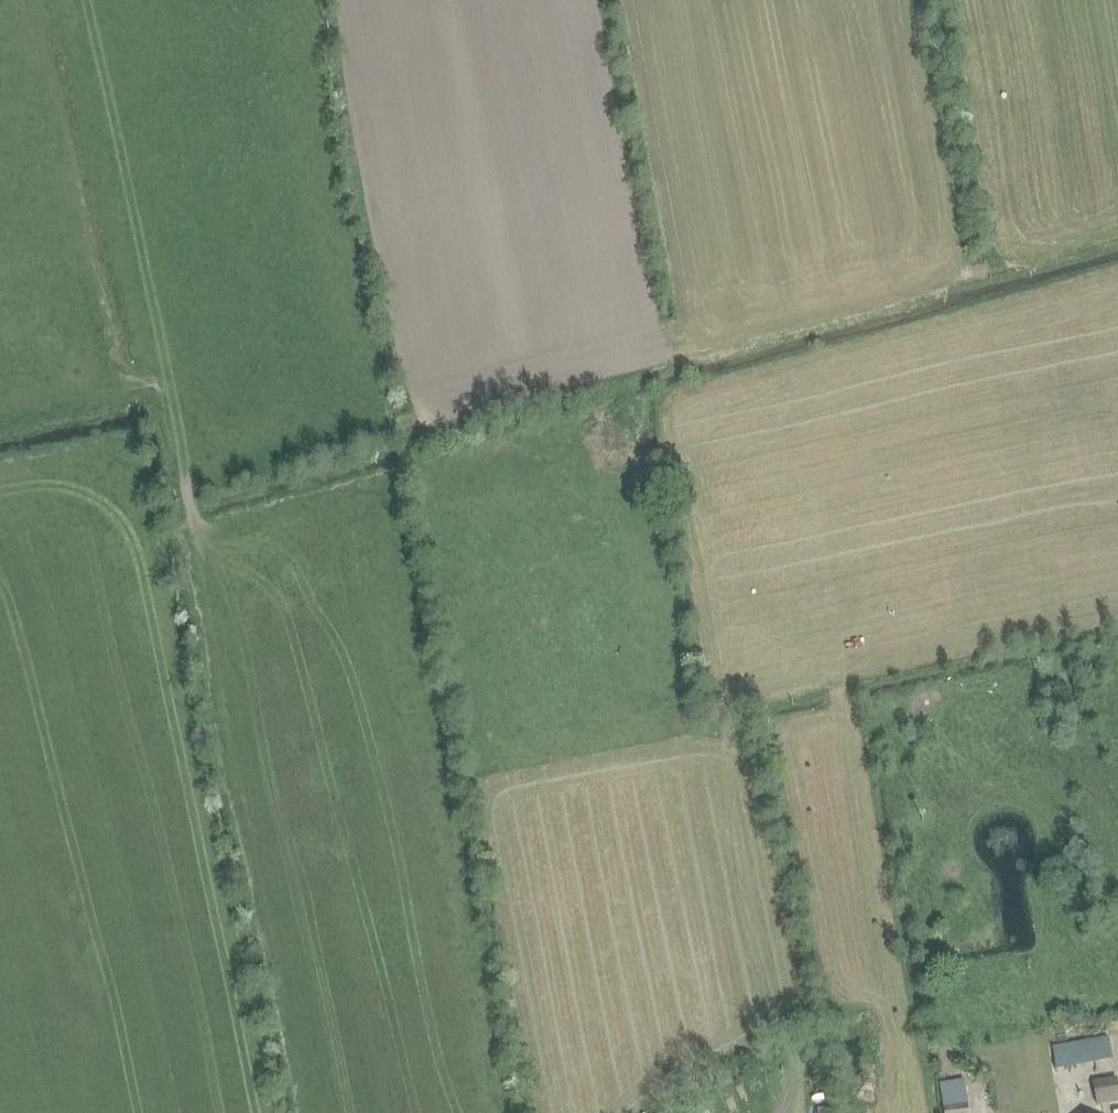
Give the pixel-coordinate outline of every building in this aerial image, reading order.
[(1108,1041),(1053,1050),(1057,1075),(1112,1066),(1108,1041)] [(969,1077),(945,1081),(948,1104),(973,1101),(969,1077)] [(1117,1079),(1093,1082),(1097,1106),(1117,1103),(1117,1086),(1117,1079)]
